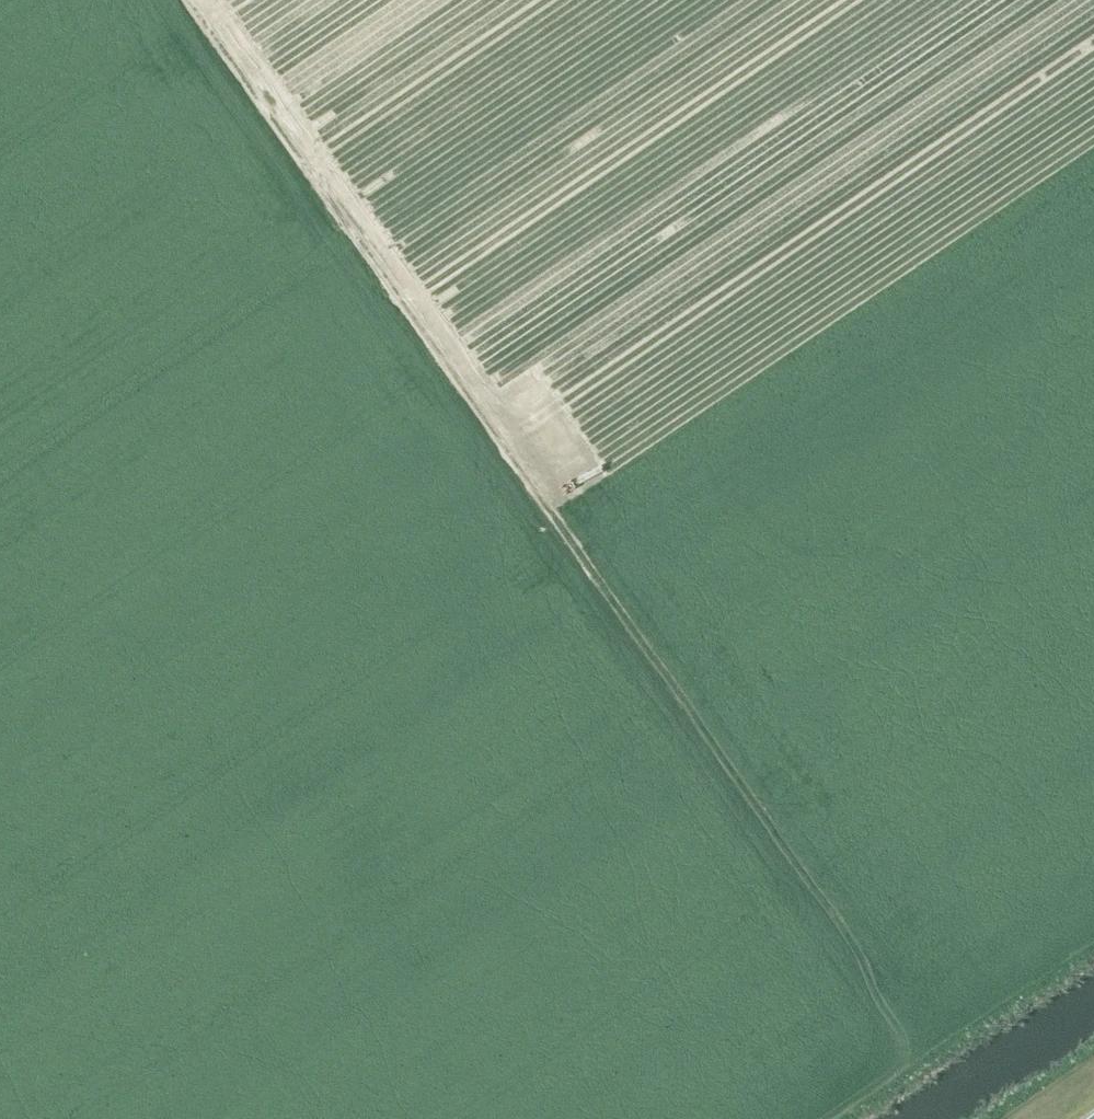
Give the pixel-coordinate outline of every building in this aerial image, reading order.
[(1077,1118),(1093,1118),(1093,1107),(1077,1118)]
